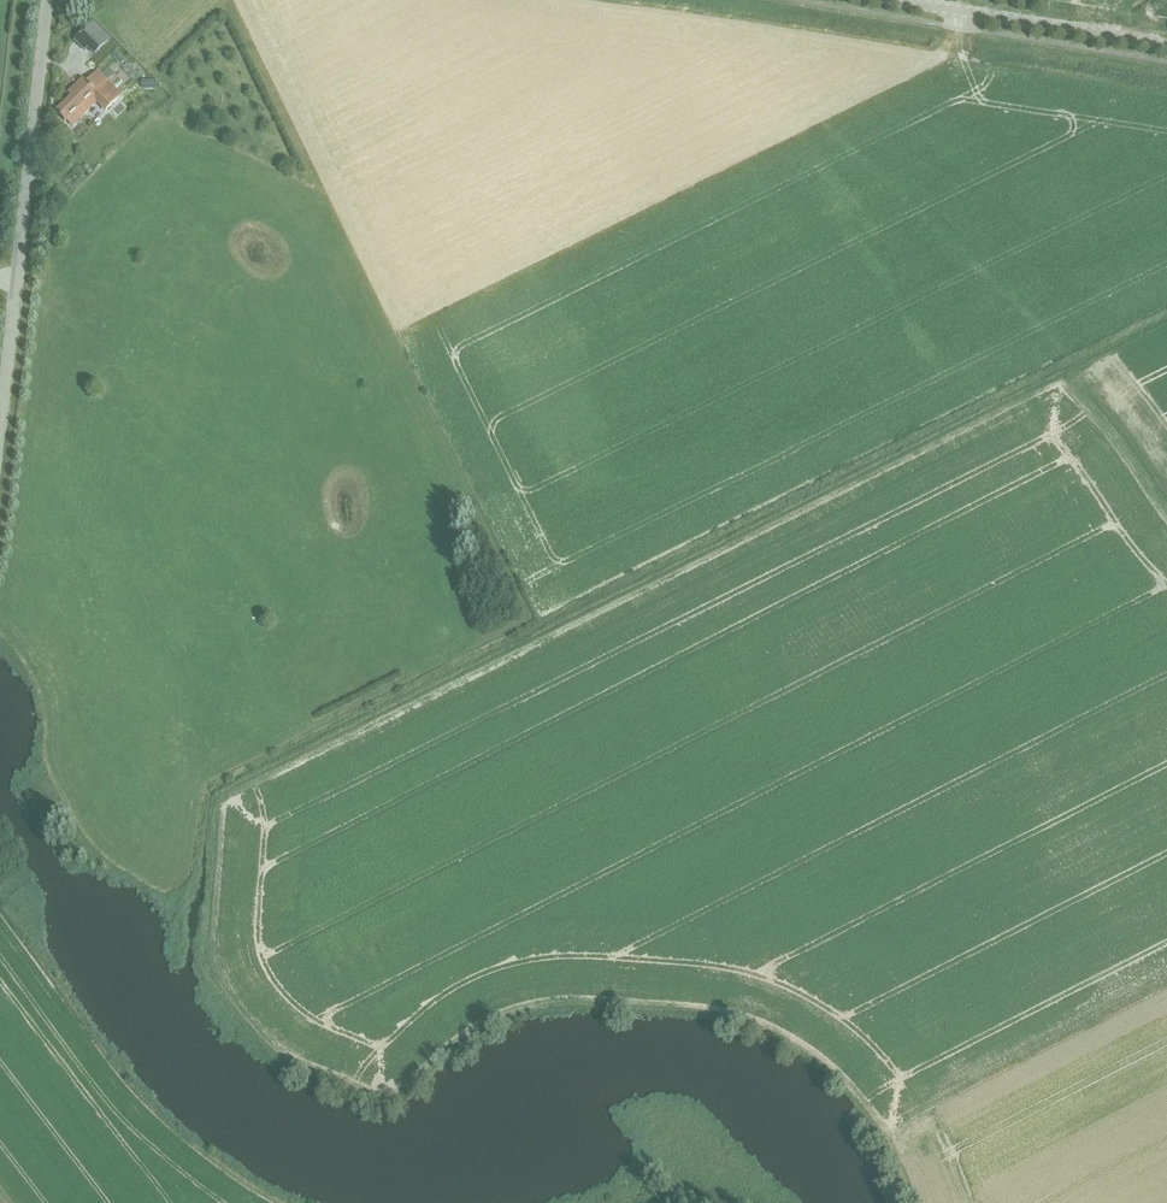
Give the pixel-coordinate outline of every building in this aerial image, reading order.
[(93,20),(74,39),(91,54),(110,37),(93,20)] [(127,65),(122,70),(133,82),(139,77),(127,65)] [(70,97),(55,112),(64,122),(80,106),(85,112),(96,101),(106,111),(119,97),(96,73),(86,83),(83,79),(67,94),(70,97)]
